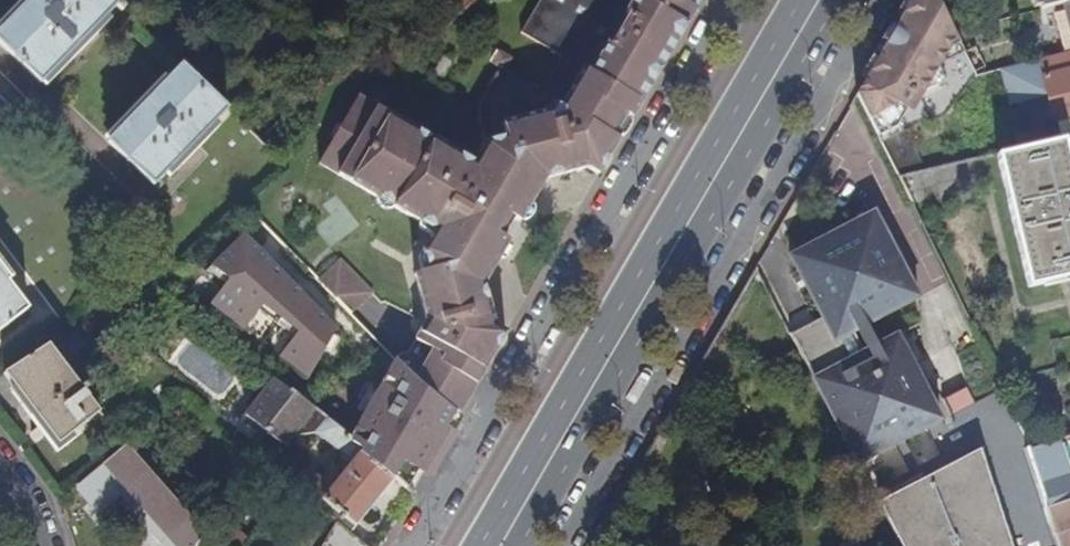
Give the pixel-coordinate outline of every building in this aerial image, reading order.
[(114,0),(31,0),(0,32),(0,43),(42,84),(75,51),(78,53),(89,42),(87,39),(117,9),(122,13),(125,10),(114,0)] [(696,10),(679,0),(539,0),(540,1),(520,35),(561,59),(541,93),(505,72),(511,61),(498,54),(491,66),(499,70),(475,110),(484,145),(472,166),(378,110),(384,100),(372,93),(366,103),(357,98),(341,127),(337,125),(331,134),(335,137),(318,165),(434,233),(421,254),(427,273),(414,277),(426,323),(421,332),(450,349),(448,353),(483,374),(495,353),(505,337),(493,329),(482,287),(508,244),(502,241),(513,222),(519,225),(536,197),(545,181),(585,170),(598,177),(671,52),(696,10)] [(460,15),(476,1),(475,0),(452,0),(449,3),(460,15)] [(702,0),(679,0),(696,10),(702,0)] [(857,93),(879,136),(900,125),(903,133),(905,132),(945,118),(976,78),(937,0),(912,0),(890,38),(857,93)] [(1039,11),(1066,3),(1069,2),(1069,0),(1036,0),(1039,11)] [(1053,122),(1069,118),(1069,54),(1008,70),(1002,72),(1010,105),(1047,95),(1053,122)] [(444,81),(454,63),(445,57),(434,75),(444,81)] [(228,110),(182,65),(108,142),(154,186),(184,154),(187,157),(198,146),(196,143),(228,110)] [(900,125),(879,136),(899,178),(926,172),(915,143),(912,145),(905,132),(903,133),(900,125)] [(1044,127),(1018,134),(1021,149),(1047,143),(1044,127)] [(1063,142),(999,157),(1028,286),(1069,277),(1069,172),(1063,142)] [(920,293),(883,221),(877,209),(792,253),(824,315),(791,332),(803,356),(809,359),(808,364),(810,368),(814,371),(814,375),(856,462),(942,418),(898,335),(922,323),(918,295),(920,293)] [(345,313),(350,318),(372,296),(339,262),(317,284),(336,304),(345,313)] [(27,311),(7,284),(10,281),(0,268),(0,332),(27,311)] [(367,441),(359,451),(360,452),(357,456),(372,469),(390,481),(393,477),(412,495),(457,418),(418,389),(394,364),(356,326),(336,346),(393,404),(398,399),(408,408),(383,451),(367,441)] [(450,349),(421,332),(407,355),(472,393),(483,374),(448,353),(450,349)] [(48,348),(4,375),(57,445),(97,413),(84,399),(85,398),(48,348)] [(457,418),(472,393),(407,355),(397,358),(394,364),(418,389),(457,418)] [(391,482),(390,481),(372,469),(357,456),(360,452),(359,451),(350,443),(353,440),(280,384),(274,380),(261,398),(256,395),(238,419),(256,433),(260,430),(285,447),(295,433),(300,435),(306,434),(310,430),(351,462),(327,492),(302,472),(291,486),(292,487),(337,522),(352,533),(391,482)] [(963,386),(945,397),(954,412),(972,401),(963,386)] [(1046,511),(1069,504),(1069,492),(1068,491),(1065,480),(1061,481),(1052,451),(1056,449),(1058,457),(1069,452),(1069,436),(1032,447),(1026,449),(1029,458),(1044,506),(1046,511)] [(127,445),(82,481),(103,506),(120,490),(126,485),(171,537),(192,519),(127,445)] [(1065,480),(1058,457),(1056,449),(1052,451),(1061,481),(1065,480)] [(881,502),(904,545),(1014,545),(983,450),(881,502)] [(197,524),(192,519),(171,537),(126,485),(120,490),(168,545),(172,545),(197,524)] [(1046,511),(1057,545),(1069,545),(1069,504),(1046,511)] [(352,533),(337,522),(323,545),(368,545),(352,533)]
